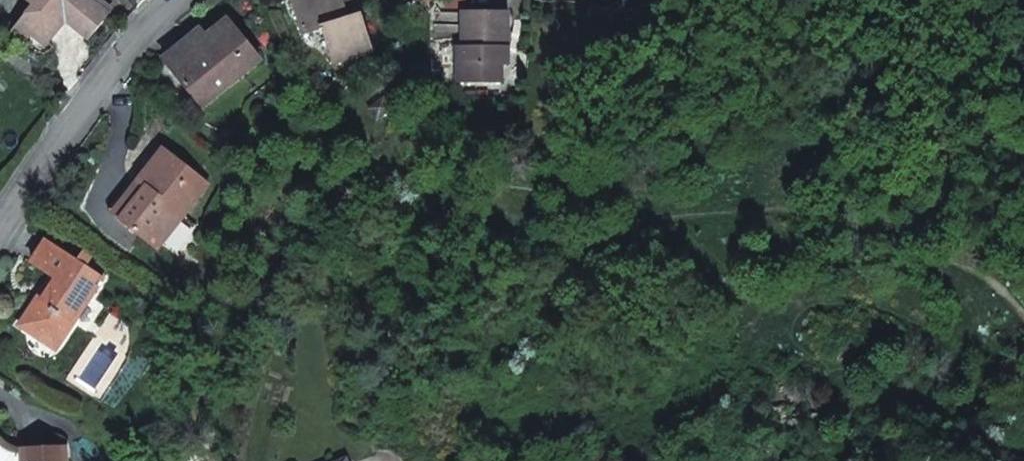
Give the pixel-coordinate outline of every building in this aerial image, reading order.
[(32,33),(47,44),(66,19),(90,37),(114,7),(105,0),(26,0),(33,6),(20,23),(32,33)] [(335,63),(371,51),(355,0),(351,0),(342,3),(342,0),(294,0),(306,36),(325,30),(335,63)] [(502,48),(509,48),(509,13),(463,13),(463,47),(457,47),(457,82),(502,83),(502,65),(502,48)] [(188,50),(181,42),(162,58),(201,106),(260,59),(227,18),(205,36),(188,50)] [(25,42),(32,33),(20,23),(13,33),(25,42)] [(199,28),(181,42),(188,50),(205,36),(199,28)] [(144,187),(119,220),(157,250),(207,184),(162,149),(137,181),(144,187)] [(107,211),(119,220),(144,187),(137,181),(133,178),(107,211)] [(102,276),(46,240),(31,263),(54,277),(48,287),(50,288),(43,301),(40,299),(25,323),(54,342),(89,288),(93,290),(102,276)] [(23,447),(24,460),(65,460),(64,445),(23,447)]
